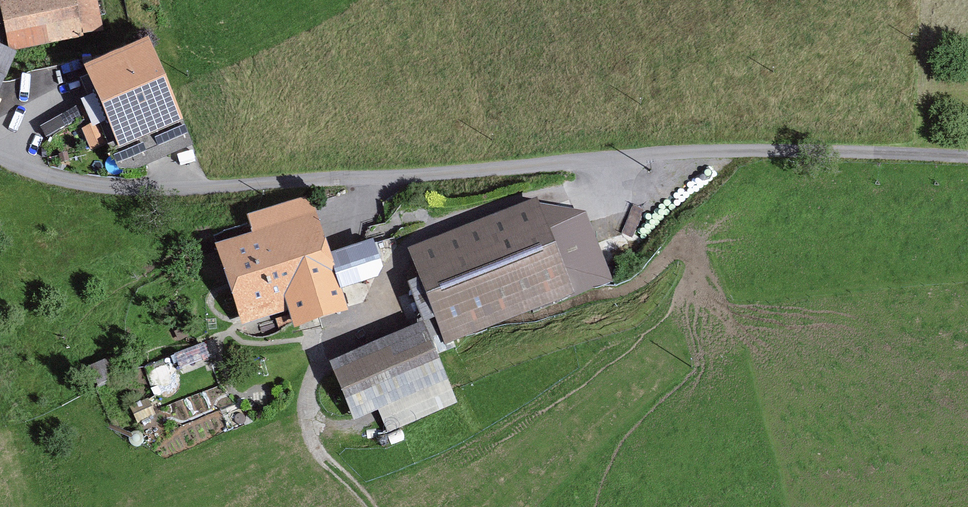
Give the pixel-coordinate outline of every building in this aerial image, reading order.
[(4,7),(12,48),(99,30),(93,0),(39,0),(4,7)] [(146,54),(93,77),(134,169),(186,146),(146,54)] [(91,148),(105,142),(99,123),(84,129),(91,148)] [(535,215),(417,259),(426,283),(412,288),(425,323),(440,318),(446,335),(563,290),(535,215)] [(310,231),(229,255),(247,314),(286,302),(293,325),(361,303),(370,286),(366,272),(326,284),(310,231)] [(419,336),(337,371),(355,414),(437,379),(419,336)] [(206,344),(182,351),(187,366),(210,359),(206,344)] [(170,405),(178,422),(203,410),(195,393),(170,405)]
